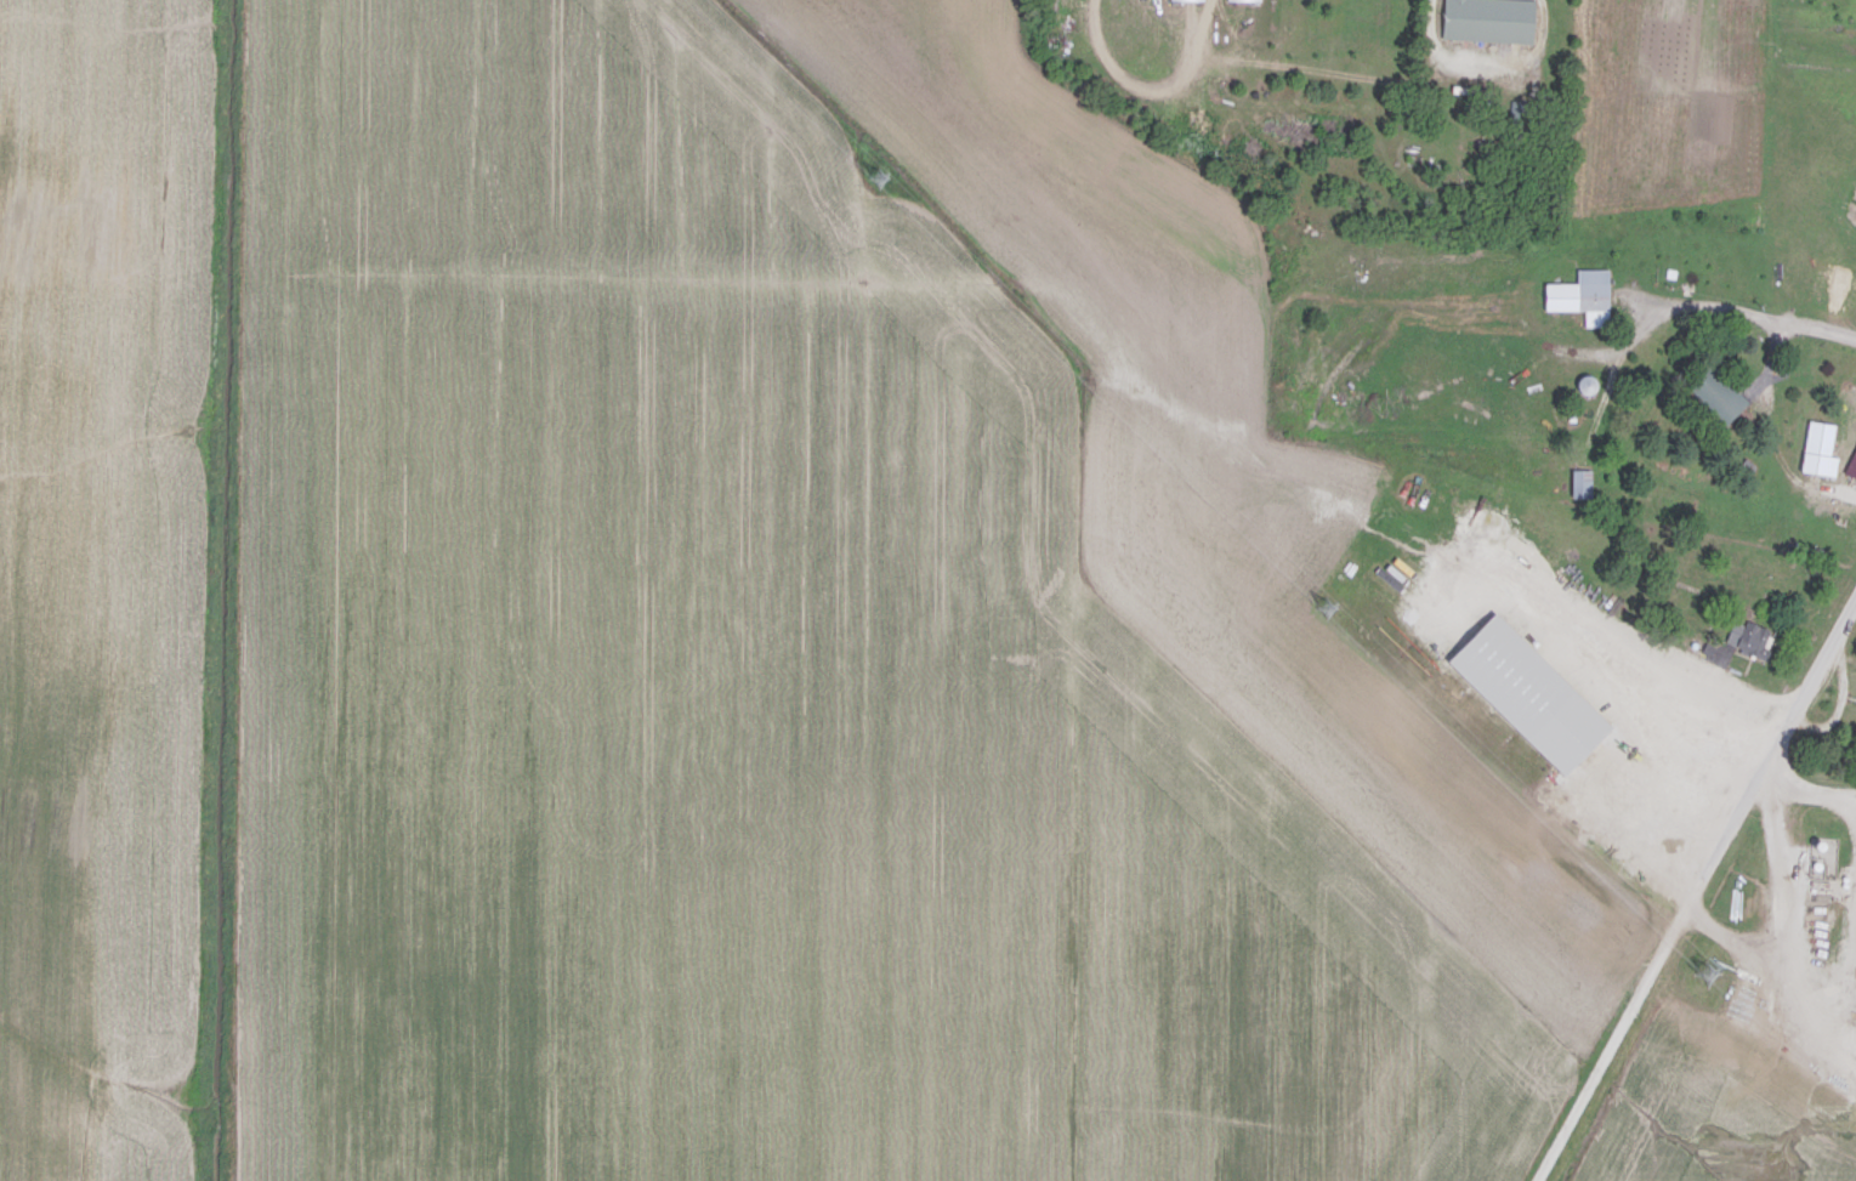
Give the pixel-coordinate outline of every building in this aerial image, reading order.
[(1530,0),(1435,0),(1434,39),(1529,42),(1530,0)] [(1579,311),(1579,326),(1603,326),(1603,269),(1572,269),(1572,283),(1537,283),(1537,311),(1579,311)] [(1721,424),(1742,401),(1701,363),(1680,387),(1721,424)] [(1792,472),(1827,479),(1831,457),(1826,456),(1832,426),(1803,420),(1792,472)] [(1565,499),(1586,499),(1586,469),(1565,469),(1565,499)] [(1771,632),(1742,618),(1729,645),(1758,659),(1771,632)] [(1824,899),(1826,882),(1808,879),(1806,897),(1824,899)]
